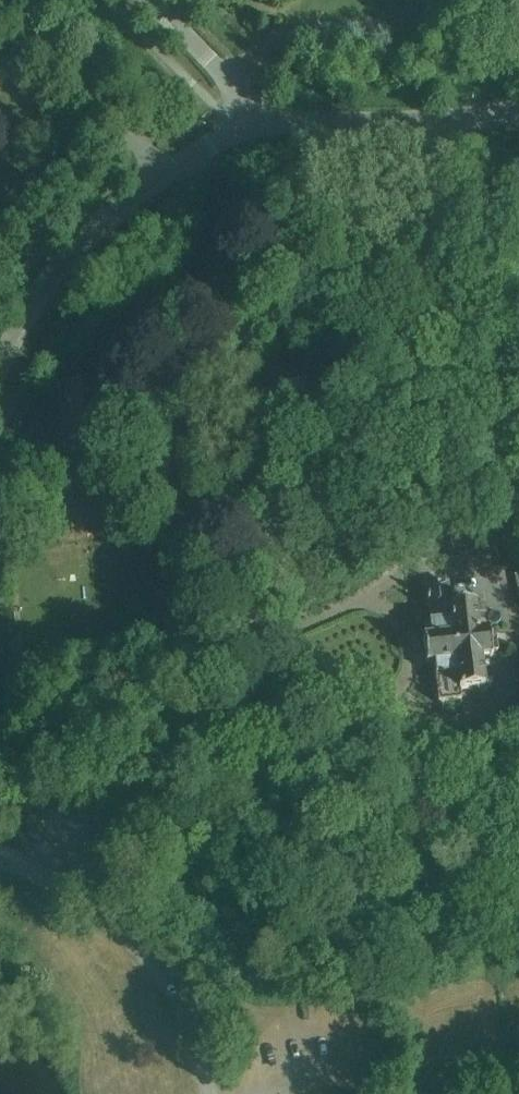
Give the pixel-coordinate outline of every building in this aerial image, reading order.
[(72,476),(42,482),(43,488),(73,482),(73,485),(84,482),(83,477),(83,475),(72,477),(72,476)] [(480,530),(411,530),(411,534),(411,561),(444,558),(477,561),(480,533),(480,530)] [(491,652),(497,652),(495,633),(489,634),(488,629),(478,631),(474,602),(456,605),(455,596),(449,597),(448,587),(444,583),(425,585),(428,611),(429,610),(430,622),(427,622),(429,636),(422,637),(425,665),(432,664),(436,695),(432,699),(441,706),(445,702),(461,700),(460,689),(484,686),(481,658),(491,657),(491,652)]
